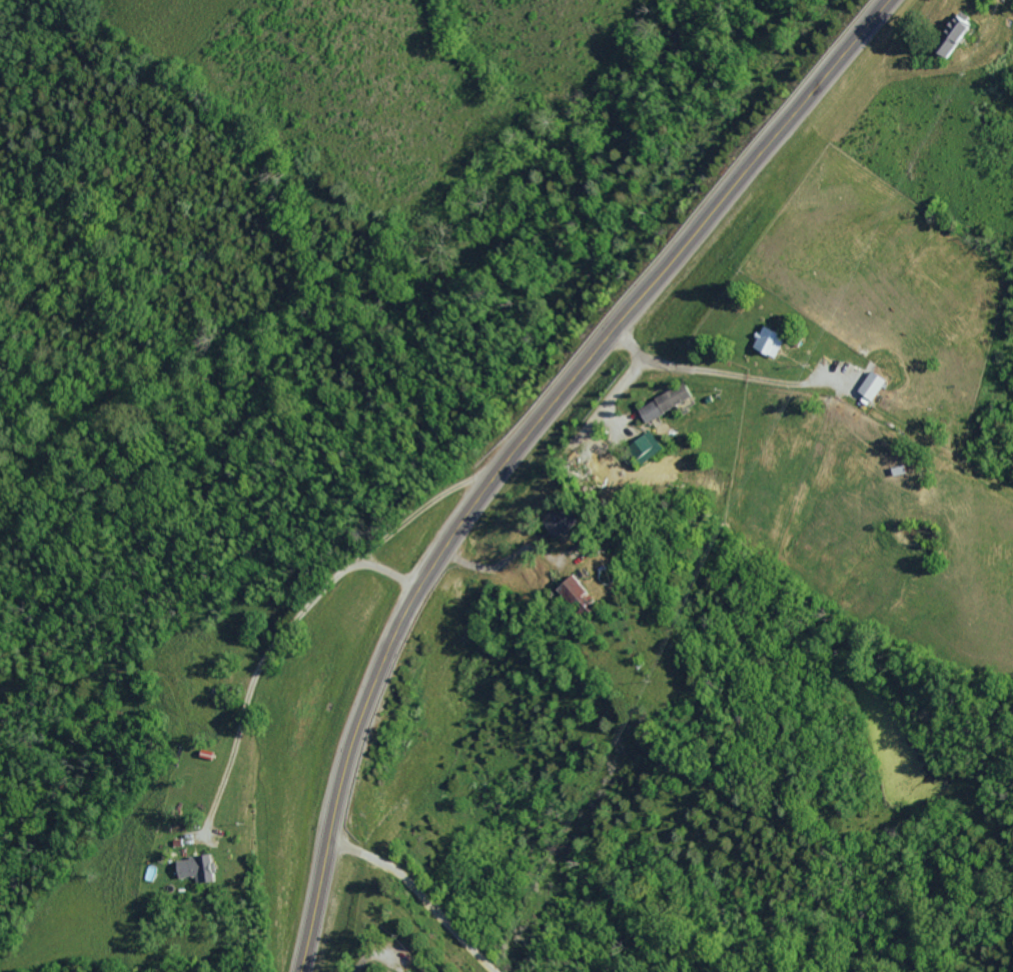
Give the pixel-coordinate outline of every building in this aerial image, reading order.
[(942,46),(952,52),(955,46),(961,50),(979,21),(963,11),(942,46)] [(791,333),(769,324),(761,346),(783,355),(791,333)] [(896,378),(880,368),(866,390),(882,400),(896,378)] [(697,399),(690,384),(644,405),(651,420),(697,399)] [(668,448),(653,430),(634,445),(648,463),(668,448)] [(589,522),(580,507),(555,522),(563,537),(589,522)] [(581,604),(597,589),(582,573),(566,589),(581,604)] [(190,877),(207,876),(208,882),(222,882),(220,855),(189,857),(190,877)]
